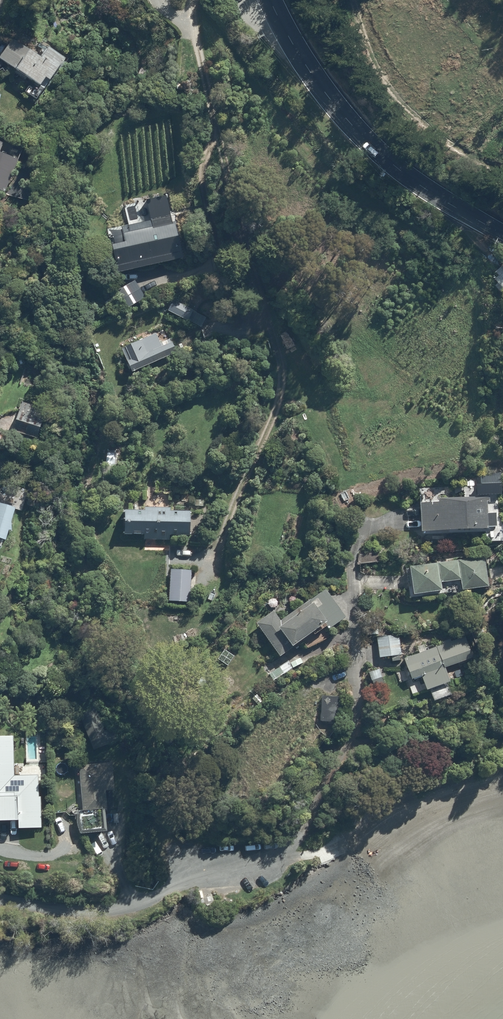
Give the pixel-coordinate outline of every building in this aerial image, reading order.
[(31,51),(13,39),(0,58),(0,59),(33,82),(26,92),(37,100),(65,61),(37,42),(31,51)] [(192,54),(184,54),(184,74),(192,75),(192,54)] [(0,154),(0,191),(5,193),(18,161),(0,154)] [(111,247),(118,275),(184,259),(175,223),(173,223),(166,196),(146,201),(152,221),(121,229),(125,243),(111,247)] [(495,273),(498,276),(494,280),(502,290),(502,266),(495,273)] [(145,298),(135,282),(119,292),(129,308),(145,298)] [(206,318),(192,312),(190,316),(174,307),(171,313),(201,328),(206,318)] [(156,335),(122,349),(132,373),(177,354),(171,339),(160,344),(156,335)] [(47,411),(23,403),(14,431),(39,439),(47,411)] [(438,503),(420,504),(421,533),(487,530),(487,527),(497,526),(496,514),(488,514),(487,497),(438,500),(438,503)] [(0,505),(0,540),(7,543),(10,532),(13,532),(12,523),(17,509),(0,505)] [(169,537),(189,537),(190,512),(170,512),(171,509),(145,509),(145,511),(124,511),(124,536),(134,536),(134,535),(140,535),(140,536),(144,536),(144,541),(169,541),(169,537)] [(490,588),(484,557),(409,568),(413,596),(441,592),(440,585),(460,581),(462,591),(490,588)] [(191,571),(170,570),(169,602),(189,603),(191,571)] [(274,612),(256,625),(280,658),(312,634),(314,637),(327,627),(329,630),(346,618),(326,589),(280,621),(274,612)] [(399,636),(377,638),(379,659),(392,657),(392,662),(402,661),(399,636)] [(443,645),(404,660),(413,681),(421,677),(427,691),(450,682),(446,669),(474,658),(466,637),(451,642),(451,640),(442,643),(443,645)] [(289,662),(268,674),(273,682),(294,669),(289,662)] [(384,686),(379,670),(367,675),(372,691),(384,686)] [(80,715),(95,752),(110,745),(95,709),(80,715)] [(0,737),(0,822),(19,822),(19,829),(41,829),(41,797),(39,797),(39,777),(14,777),(14,737),(0,737)] [(85,768),(80,768),(83,812),(81,812),(79,813),(80,834),(106,833),(105,813),(107,813),(106,810),(112,810),(111,791),(113,791),(111,764),(85,765),(85,768)]
